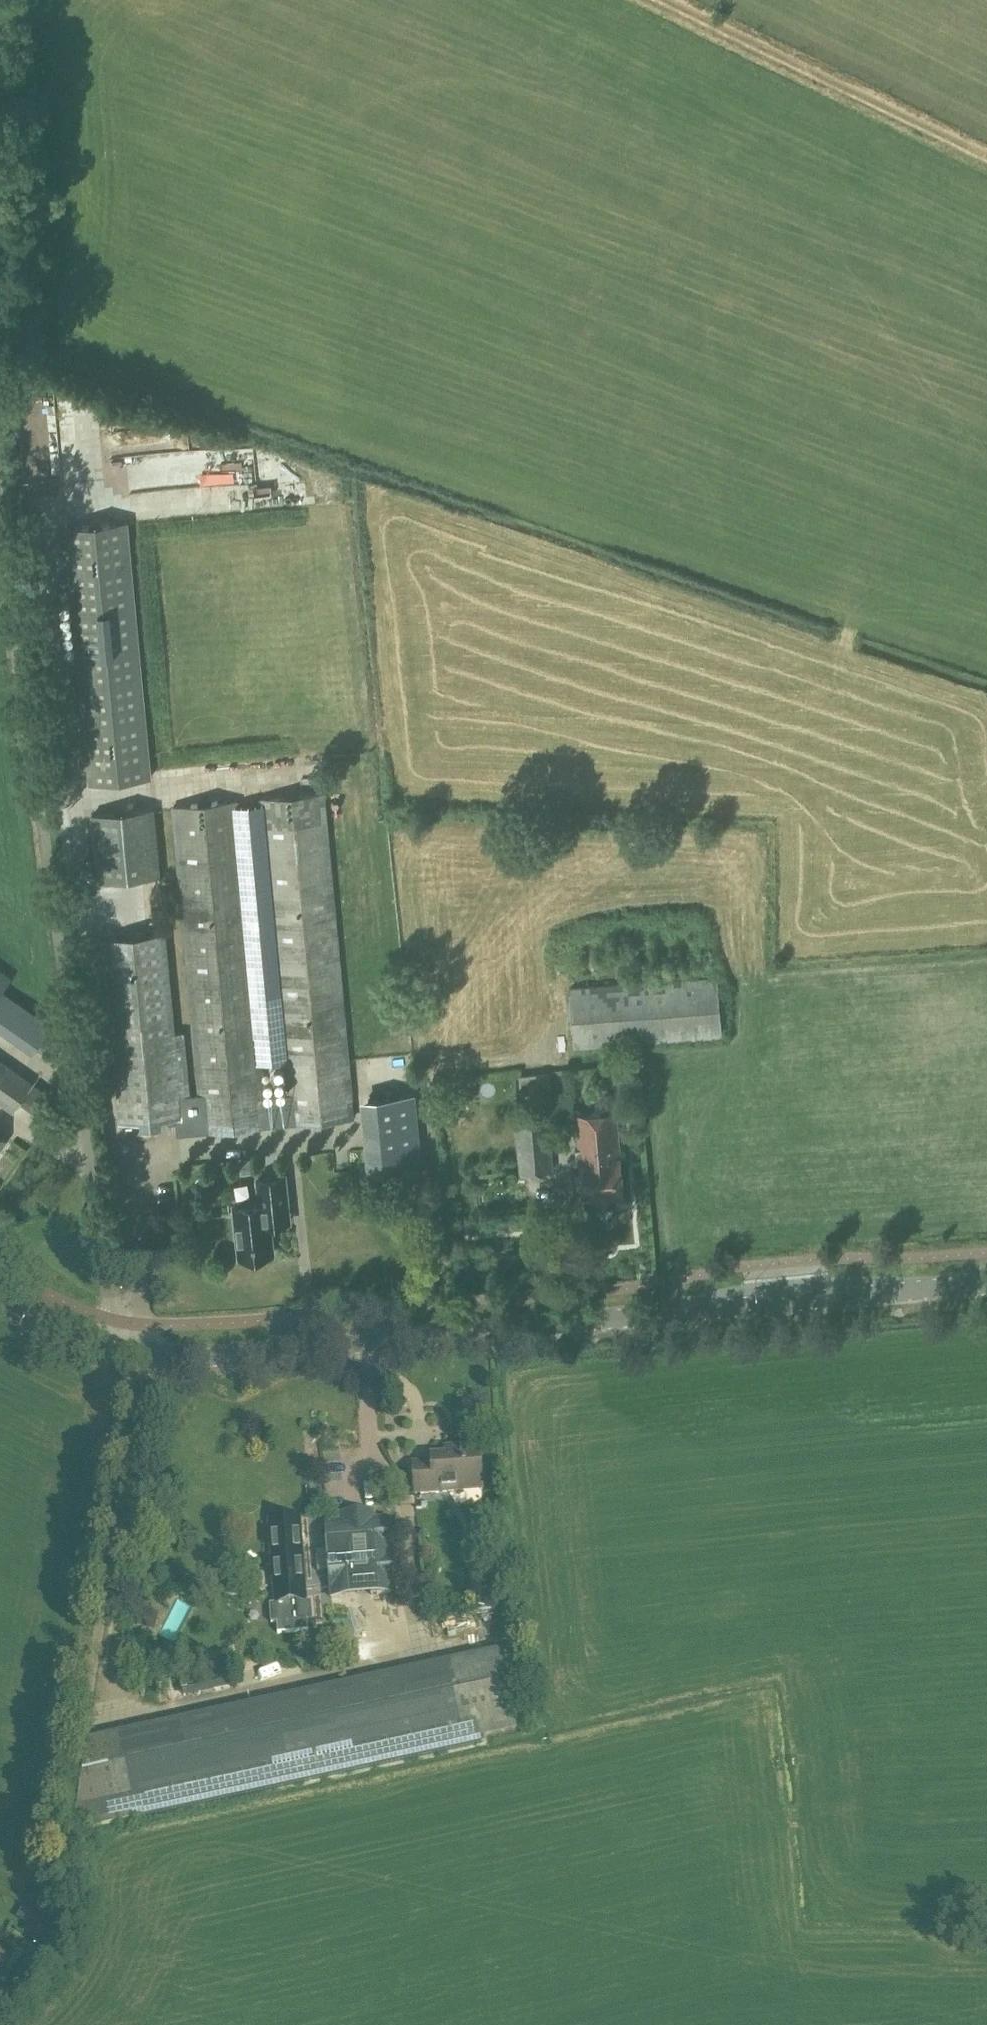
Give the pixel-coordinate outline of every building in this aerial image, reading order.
[(50,393),(16,394),(20,488),(58,486),(57,462),(70,461),(70,449),(58,450),(57,419),(51,420),(50,393)] [(163,432),(162,425),(100,432),(102,451),(150,446),(149,433),(163,432)] [(116,455),(117,488),(188,486),(187,463),(199,463),(199,472),(207,472),(207,480),(227,480),(226,445),(212,446),(213,452),(116,455)] [(90,783),(151,777),(128,522),(67,528),(78,655),(73,655),(75,670),(80,670),(90,783)] [(179,1132),(209,1130),(260,1125),(297,1121),(297,1122),(354,1116),(325,794),(261,799),(289,1107),(265,1109),(237,802),(173,807),(200,1100),(180,1102),(165,934),(104,939),(120,1120),(177,1115),(179,1132)] [(159,875),(153,809),(93,815),(99,881),(159,875)] [(5,1006),(0,1013),(0,1029),(33,1053),(52,1025),(3,990),(12,977),(0,968),(0,1003),(5,1006)] [(574,1048),(723,1037),(718,976),(570,987),(574,1048)] [(13,1112),(33,1082),(0,1059),(0,1102),(13,1112)] [(519,1075),(521,1094),(551,1091),(549,1073),(519,1075)] [(22,1103),(46,1121),(59,1101),(35,1084),(22,1103)] [(412,1095),(369,1099),(376,1180),(420,1176),(412,1095)] [(620,1155),(616,1111),(577,1114),(579,1149),(578,1149),(579,1158),(580,1158),(581,1169),(580,1170),(582,1187),(583,1197),(624,1194),(623,1183),(622,1166),(620,1166),(620,1155)] [(520,1173),(554,1170),(549,1116),(515,1119),(520,1173)] [(289,1217),(285,1175),(258,1178),(261,1202),(254,1203),(254,1207),(235,1209),(240,1257),(273,1253),(270,1223),(275,1223),(275,1219),(289,1217)] [(431,1457),(431,1463),(413,1464),(415,1494),(482,1490),(479,1446),(446,1448),(446,1456),(431,1457)] [(326,1524),(332,1598),(395,1593),(390,1520),(374,1521),(373,1513),(341,1515),(342,1523),(326,1524)] [(270,1521),(276,1602),(268,1603),(269,1623),(277,1623),(278,1633),(308,1631),(307,1620),(314,1620),(313,1603),(306,1603),(299,1519),(270,1521)] [(155,1631),(159,1615),(147,1613),(134,1610),(132,1615),(131,1620),(130,1626),(144,1629),(155,1631)] [(479,1741),(519,1732),(501,1650),(241,1707),(240,1702),(219,1707),(220,1711),(85,1741),(72,1835),(480,1745),(479,1741)] [(39,1931),(46,1920),(34,1913),(27,1924),(39,1931)]
